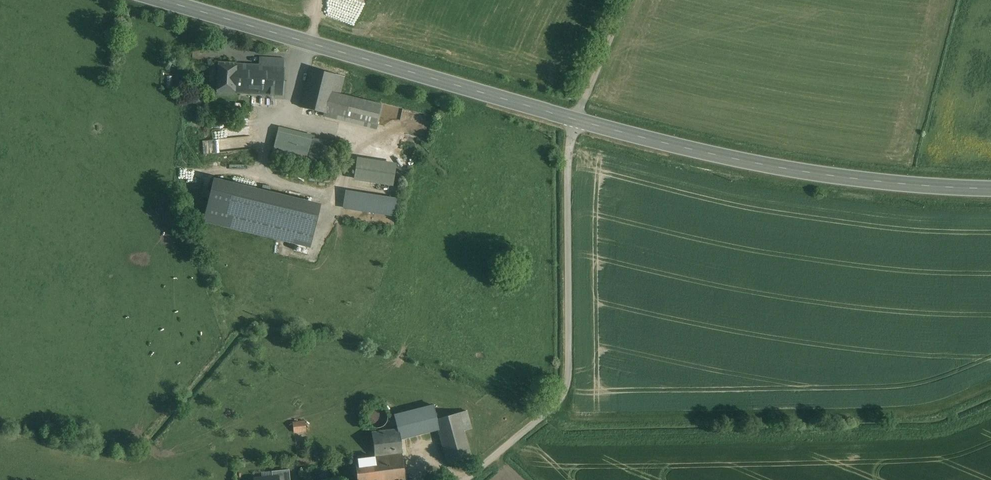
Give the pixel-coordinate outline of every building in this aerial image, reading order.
[(258,65),(236,64),(235,93),(282,96),(284,58),(259,56),(258,65)] [(236,63),(217,62),(215,93),(235,94),(235,93),(236,64),(236,63)] [(336,75),(311,69),(301,108),(326,114),(332,92),(336,75)] [(384,105),(332,92),(326,114),(325,117),(378,130),(384,105)] [(248,127),(213,130),(214,140),(204,141),(205,152),(249,149),(248,127)] [(326,140),(281,129),(275,154),(319,165),(326,140)] [(398,164),(359,159),(356,179),(395,185),(398,164)] [(318,211),(213,186),(204,221),(309,246),(318,211)] [(399,200),(348,192),(345,208),(397,216),(399,200)] [(388,421),(389,417),(388,413),(386,410),(382,408),(378,407),(374,408),(371,410),(369,414),(368,418),(369,422),(371,425),(375,427),(379,428),(383,427),(386,425),(388,421)] [(465,411),(458,413),(463,431),(470,429),(465,411)] [(458,413),(436,419),(440,433),(448,463),(470,457),(463,431),(458,413)] [(436,419),(423,423),(427,436),(440,433),(436,419)] [(305,421),(293,423),(294,432),(306,431),(305,421)] [(423,423),(416,424),(420,438),(427,436),(423,423)] [(420,438),(416,424),(410,426),(413,440),(420,438)] [(399,429),(371,432),(374,457),(402,454),(399,429)] [(355,460),(357,479),(405,479),(402,454),(374,457),(355,460)] [(277,477),(278,479),(290,479),(289,470),(272,472),(272,478),(277,477)]
